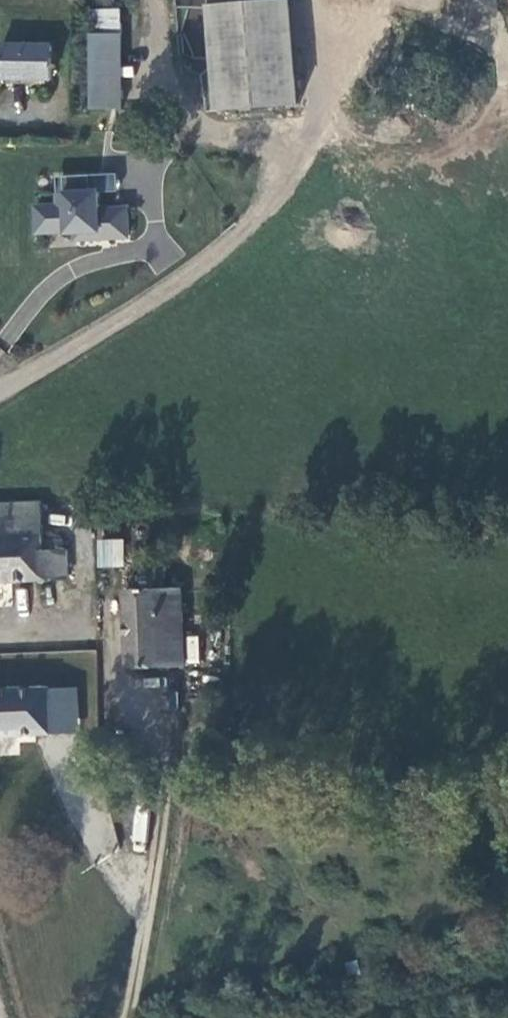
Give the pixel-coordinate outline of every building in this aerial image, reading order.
[(220,111),(300,105),(291,0),(210,0),(220,111)] [(123,109),(122,34),(91,35),(92,109),(123,109)] [(4,45),(3,79),(52,80),(53,46),(4,45)] [(117,174),(90,175),(91,192),(100,192),(118,190),(117,174)] [(77,233),(77,240),(102,239),(101,230),(108,229),(109,236),(129,235),(128,208),(100,209),(100,192),(91,192),(90,175),(63,177),(64,193),(58,194),(58,206),(59,211),(55,212),(56,232),(68,231),(68,234),(77,233)] [(59,211),(58,206),(36,207),(37,233),(56,232),(55,212),(59,211)] [(41,503),(0,505),(0,581),(67,578),(66,551),(43,553),(41,503)] [(122,538),(95,539),(96,568),(124,566),(122,538)] [(181,589),(126,591),(129,669),(185,667),(181,589)] [(197,636),(186,636),(187,660),(198,660),(197,636)] [(167,741),(173,680),(119,675),(113,735),(167,741)] [(0,690),(0,735),(30,734),(31,752),(52,751),(49,688),(0,690)]
